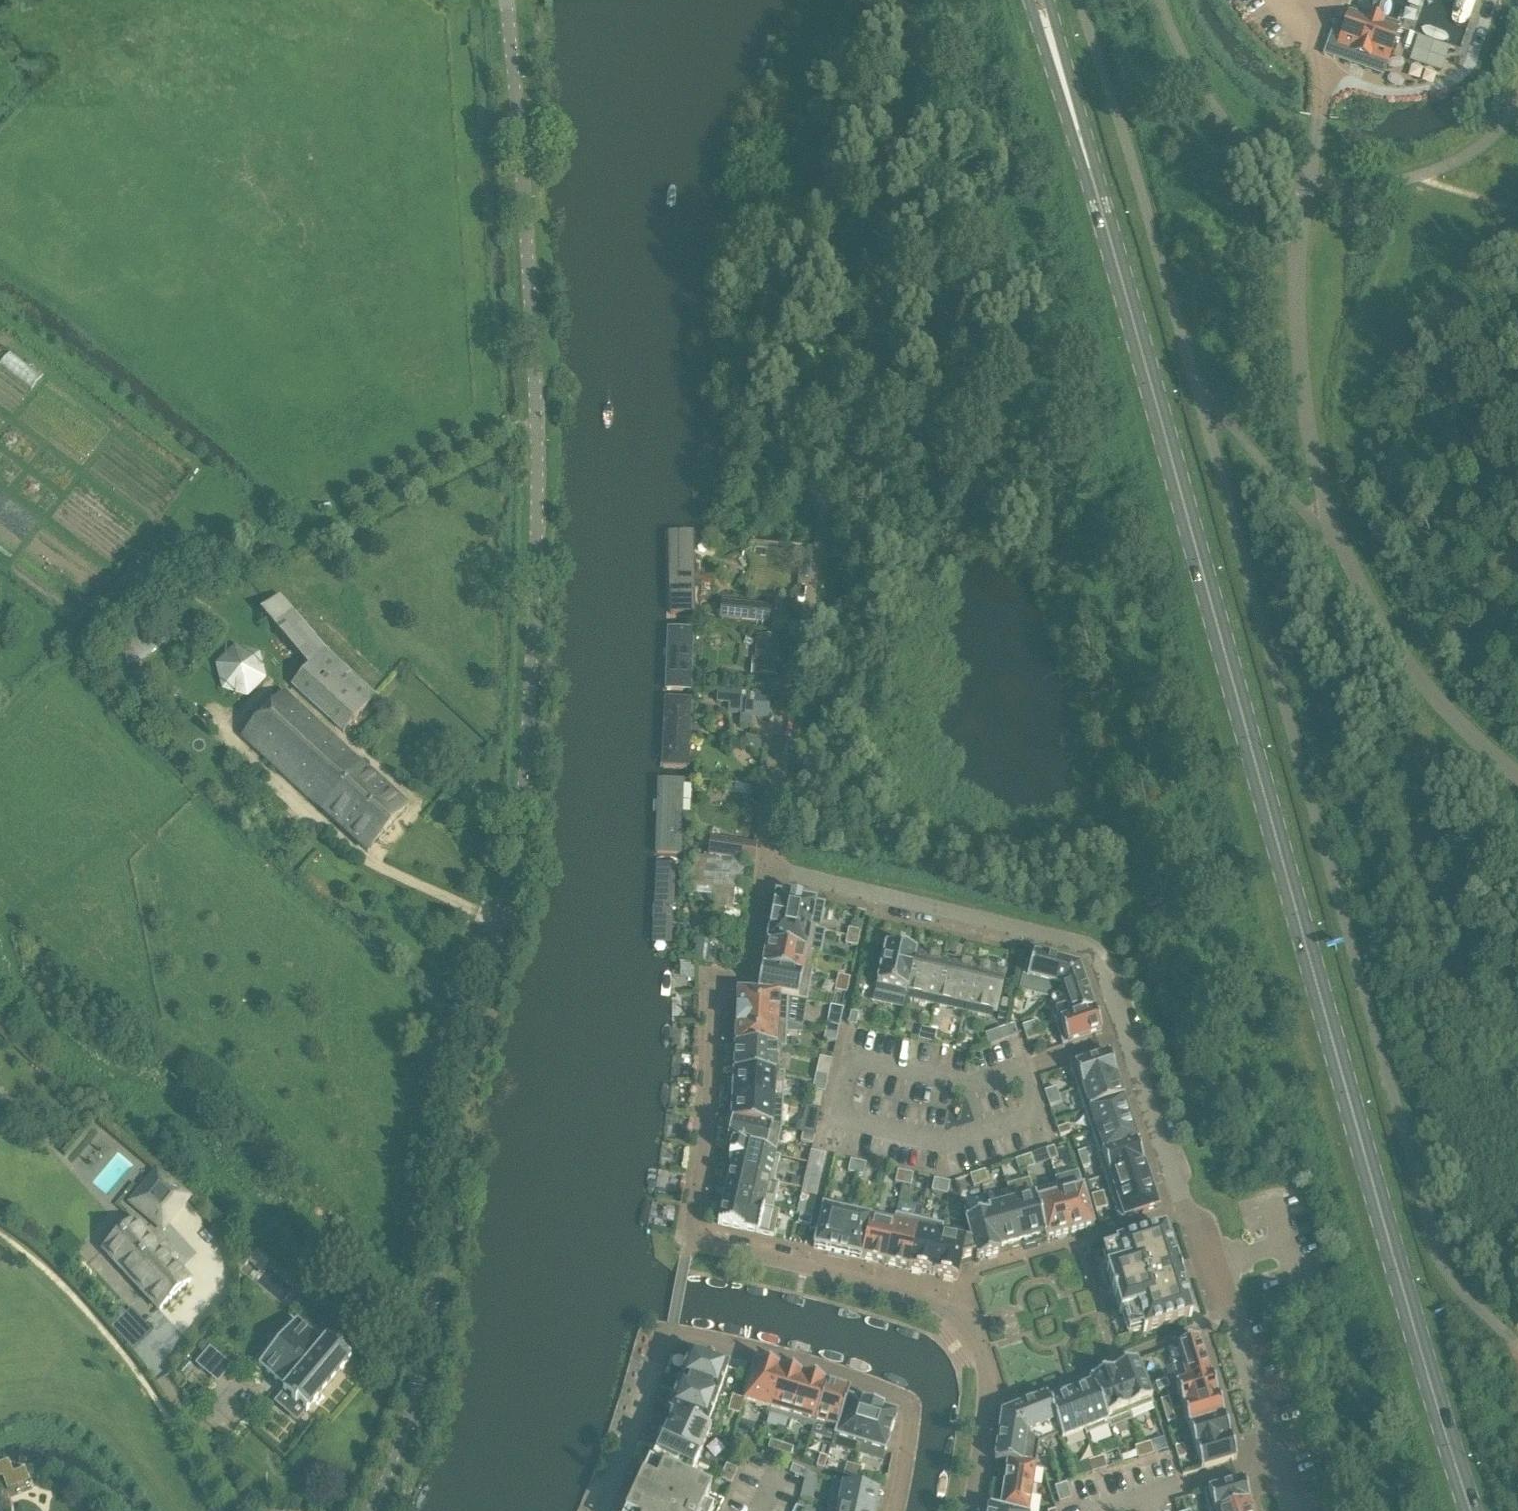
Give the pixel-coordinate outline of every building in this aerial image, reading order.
[(1396,37),(1346,20),(1334,56),(1366,67),(1369,57),(1387,63),(1396,37)] [(694,539),(674,538),(673,616),(693,617),(694,539)] [(309,667),(293,684),(345,732),(363,711),(363,710),(377,695),(326,648),(281,594),(261,611),(309,667)] [(720,620),(751,623),(768,624),(769,607),(721,603),(720,620)] [(692,633),(671,631),(669,691),(689,692),(692,633)] [(757,664),(753,664),(752,674),(776,675),(778,639),(758,638),(757,664)] [(257,680),(256,673),(252,666),(246,662),(239,660),(232,660),(227,662),(224,665),(220,668),(218,672),(217,680),(218,687),(222,693),(228,698),(236,700),(243,699),(247,697),(251,695),(254,691),(256,687),(257,680)] [(410,807),(285,693),(245,738),(370,852),(410,807)] [(769,696),(745,694),(743,716),(767,718),(769,696)] [(688,703),(667,701),(666,769),(686,770),(688,703)] [(682,856),(685,784),(664,783),(662,856),(682,856)] [(755,845),(711,839),(709,857),(753,862),(755,845)] [(731,860),(724,920),(744,922),(746,902),(739,901),(744,862),(731,860)] [(677,948),(682,867),(659,866),(654,948),(677,948)] [(770,920),(820,930),(825,904),(775,894),(770,920)] [(770,920),(766,944),(816,954),(816,953),(811,952),(815,930),(820,931),(820,930),(770,920)] [(860,931),(848,928),(846,936),(858,939),(860,931)] [(858,939),(846,936),(844,944),(856,947),(858,939)] [(816,954),(766,944),(761,969),(811,978),(816,954)] [(906,999),(916,953),(885,946),(874,992),(906,999)] [(916,953),(906,999),(935,1006),(945,960),(916,953)] [(1060,988),(1079,968),(1078,967),(1033,955),(1031,964),(1026,963),(1022,977),(1059,987),(1060,988)] [(945,960),(935,1006),(964,1013),(975,967),(945,960)] [(975,967),(964,1013),(990,1019),(992,1012),(995,1013),(1004,973),(975,967)] [(1060,988),(1070,1018),(1070,1019),(1093,1011),(1079,968),(1060,988)] [(811,978),(761,969),(756,994),(779,997),(788,999),(807,1002),(811,978)] [(849,978),(837,975),(835,983),(848,986),(849,978)] [(848,986),(835,983),(833,991),(846,994),(848,986)] [(756,994),(737,993),(736,1011),(736,1021),(787,1022),(788,999),(779,997),(756,994)] [(828,1005),(826,1019),(838,1021),(841,1008),(828,1005)] [(1000,1006),(997,1019),(1005,1021),(1008,1008),(1000,1006)] [(1070,1019),(1070,1018),(1054,1024),(1062,1047),(1101,1033),(1093,1011),(1070,1019)] [(856,1027),(858,1014),(851,1013),(848,1025),(856,1027)] [(787,1022),(736,1021),(735,1021),(734,1046),(735,1046),(785,1048),(787,1022)] [(1033,1022),(1021,1026),(1024,1033),(1036,1030),(1033,1022)] [(1014,1024),(1006,1027),(1010,1039),(1018,1036),(1014,1024)] [(839,1028),(827,1025),(825,1033),(837,1035),(839,1028)] [(1006,1027),(985,1034),(989,1046),(1010,1039),(1006,1027)] [(926,1042),(929,1030),(921,1029),(918,1041),(926,1042)] [(929,1030),(926,1042),(934,1044),(937,1032),(929,1030)] [(1036,1030),(1024,1033),(1026,1041),(1038,1037),(1036,1030)] [(823,1041),(835,1043),(837,1035),(825,1033),(823,1041)] [(785,1048),(735,1046),(733,1072),(784,1074),(779,1073),(781,1049),(785,1049),(785,1048)] [(1077,1090),(1116,1077),(1108,1054),(1069,1067),(1077,1090)] [(828,1073),(831,1060),(818,1057),(815,1070),(828,1073)] [(784,1074),(733,1072),(732,1098),(783,1101),(784,1074)] [(812,1091),(824,1094),(827,1078),(815,1075),(812,1091)] [(1116,1077),(1077,1090),(1084,1112),(1123,1098),(1116,1077)] [(1046,1100),(1058,1096),(1056,1088),(1044,1092),(1046,1100)] [(1058,1096),(1046,1100),(1049,1108),(1061,1104),(1058,1096)] [(783,1101),(732,1098),(731,1122),(781,1129),(783,1101)] [(1123,1098),(1084,1112),(1091,1133),(1130,1120),(1123,1098)] [(1091,1133),(1098,1154),(1099,1155),(1135,1142),(1136,1143),(1138,1142),(1130,1120),(1091,1133)] [(781,1129),(731,1122),(725,1146),(775,1156),(781,1129)] [(1057,1130),(1059,1137),(1071,1133),(1068,1126),(1057,1130)] [(802,1135),(814,1137),(816,1130),(804,1127),(802,1135)] [(814,1137),(802,1135),(800,1142),(812,1145),(814,1137)] [(1104,1177),(1143,1164),(1136,1143),(1135,1142),(1099,1155),(1098,1154),(1096,1154),(1104,1177)] [(780,1157),(725,1146),(725,1147),(731,1148),(728,1159),(732,1160),(729,1173),(779,1184),(774,1183),(780,1157)] [(1053,1147),(1045,1150),(1049,1162),(1057,1159),(1053,1147)] [(1087,1150),(1078,1153),(1080,1161),(1085,1159),(1090,1158),(1087,1150)] [(1023,1158),(1027,1170),(1034,1168),(1030,1156),(1023,1158)] [(1027,1170),(1023,1158),(1015,1161),(1019,1173),(1027,1170)] [(855,1175),(858,1163),(850,1161),(847,1173),(855,1175)] [(858,1162),(858,1163),(855,1175),(863,1176),(866,1164),(858,1162)] [(1143,1164),(1104,1177),(1111,1199),(1150,1186),(1143,1164)] [(902,1185),(905,1173),(897,1171),(894,1183),(902,1185)] [(977,1174),(981,1185),(989,1183),(985,1171),(977,1174)] [(130,1203),(162,1230),(188,1199),(156,1172),(130,1203)] [(779,1185),(729,1173),(723,1199),(773,1210),(775,1199),(776,1199),(777,1195),(776,1195),(779,1185)] [(905,1173),(902,1185),(910,1187),(913,1175),(905,1173)] [(977,1174),(969,1176),(973,1188),(981,1185),(977,1174)] [(1080,1179),(1056,1185),(1069,1235),(1093,1228),(1080,1179)] [(939,1193),(942,1181),(934,1180),(931,1192),(939,1193)] [(942,1181),(939,1193),(947,1195),(949,1183),(942,1181)] [(805,1190),(817,1193),(819,1186),(807,1183),(805,1190)] [(1056,1185),(1032,1192),(1033,1197),(1044,1236),(1045,1241),(1069,1235),(1056,1185)] [(1020,1200),(1011,1203),(1022,1242),(1044,1236),(1033,1197),(1032,1192),(1030,1186),(1017,1191),(1020,1200)] [(1150,1186),(1111,1199),(1119,1221),(1158,1208),(1150,1186)] [(817,1193),(805,1190),(803,1198),(816,1201),(817,1193)] [(1102,1192),(1090,1195),(1092,1203),(1104,1200),(1102,1192)] [(1010,1198),(985,1205),(986,1209),(997,1249),(999,1249),(1022,1242),(1011,1203),(1010,1198)] [(773,1211),(773,1210),(723,1199),(721,1208),(717,1207),(714,1221),(718,1222),(717,1225),(742,1231),(743,1230),(757,1234),(763,1208),(773,1211)] [(1104,1200),(1092,1203),(1094,1211),(1106,1208),(1104,1200)] [(813,1248),(837,1254),(848,1209),(823,1203),(813,1248)] [(862,1259),(871,1214),(848,1209),(837,1254),(862,1259)] [(986,1209),(963,1216),(970,1242),(974,1255),(976,1260),(1000,1253),(999,1249),(997,1249),(986,1209)] [(871,1214),(862,1259),(885,1264),(896,1215),(895,1215),(894,1219),(871,1214)] [(799,1215),(797,1223),(809,1226),(811,1218),(799,1215)] [(909,1270),(919,1220),(896,1215),(885,1264),(909,1270)] [(941,1235),(943,1226),(919,1220),(909,1270),(932,1275),(941,1235)] [(133,1221),(103,1249),(159,1311),(190,1283),(173,1265),(177,1261),(163,1246),(159,1249),(133,1221)] [(1103,1253),(1109,1272),(1106,1273),(1119,1316),(1122,1315),(1128,1335),(1142,1330),(1143,1333),(1191,1318),(1164,1231),(1116,1245),(1117,1248),(1103,1253)] [(941,1235),(932,1275),(956,1281),(961,1259),(974,1255),(970,1242),(941,1235)] [(282,1393),(306,1413),(350,1361),(340,1353),(341,1351),(337,1348),(336,1349),(326,1341),(323,1344),(296,1321),(258,1366),(277,1382),(279,1379),(288,1386),(282,1393)] [(1175,1385),(1175,1386),(1210,1376),(1210,1375),(1209,1375),(1198,1340),(1176,1347),(1186,1382),(1175,1385)] [(203,1345),(198,1352),(205,1357),(210,1350),(203,1345)] [(727,1370),(689,1357),(679,1386),(717,1400),(727,1370)] [(1112,1371),(1130,1414),(1153,1405),(1136,1362),(1112,1371)] [(780,1370),(756,1363),(744,1402),(767,1409),(780,1370)] [(780,1370),(766,1414),(789,1421),(803,1377),(780,1370)] [(1112,1371),(1089,1380),(1109,1427),(1108,1423),(1130,1414),(1112,1371)] [(1175,1385),(1175,1386),(1182,1407),(1217,1397),(1210,1376),(1210,1375),(1209,1375),(1186,1382),(1175,1385)] [(803,1377),(789,1421),(813,1428),(815,1424),(826,1384),(803,1377)] [(1166,1379),(1154,1383),(1156,1391),(1168,1387),(1166,1379)] [(850,1391),(826,1384),(815,1424),(836,1430),(850,1391)] [(1087,1436),(1109,1427),(1091,1385),(1070,1393),(1087,1436)] [(673,1416),(710,1433),(710,1432),(706,1430),(717,1400),(679,1386),(669,1414),(673,1416)] [(1085,1437),(1087,1436),(1070,1393),(1048,1402),(1062,1440),(1084,1432),(1085,1437)] [(732,1397),(730,1404),(742,1408),(744,1402),(744,1401),(732,1397)] [(1062,1440),(1048,1402),(1046,1397),(1001,1415),(1039,1445),(1060,1436),(1061,1441),(1062,1440)] [(1167,1397),(1159,1400),(1163,1411),(1171,1409),(1167,1397)] [(1217,1397),(1182,1407),(1188,1428),(1223,1418),(1217,1397)] [(872,1407),(847,1399),(831,1448),(857,1456),(860,1446),(872,1407)] [(730,1404),(727,1412),(740,1416),(742,1408),(730,1404)] [(897,1414),(872,1407),(860,1446),(885,1454),(897,1414)] [(1171,1409),(1163,1411),(1166,1423),(1174,1421),(1171,1409)] [(1001,1415),(994,1462),(1007,1465),(1035,1468),(1039,1445),(1001,1415)] [(673,1416),(660,1445),(697,1461),(710,1433),(673,1416)] [(1223,1418),(1188,1428),(1194,1449),(1229,1438),(1223,1418)] [(733,1439),(744,1442),(747,1434),(735,1431),(733,1439)] [(1229,1438),(1194,1449),(1201,1470),(1236,1460),(1229,1438)] [(781,1445),(770,1442),(768,1449),(779,1453),(781,1445)] [(1142,1446),(1146,1458),(1153,1455),(1150,1443),(1142,1446)] [(698,1461),(660,1445),(650,1467),(687,1484),(698,1461)] [(793,1449),(781,1445),(779,1453),(791,1456),(793,1449)] [(1146,1458),(1142,1446),(1134,1448),(1138,1460),(1146,1458)] [(1176,1454),(1184,1452),(1182,1446),(1174,1448),(1176,1454)] [(1184,1452),(1176,1454),(1178,1460),(1186,1458),(1184,1452)] [(827,1458),(820,1456),(816,1468),(824,1470),(827,1458)] [(1096,1460),(1100,1472),(1107,1469),(1103,1458),(1096,1460)] [(1096,1460),(1088,1462),(1091,1474),(1099,1472),(1096,1460)] [(843,1476),(851,1479),(854,1467),(847,1464),(843,1476)] [(1007,1465),(1005,1476),(1003,1484),(1004,1484),(1000,1510),(1001,1510),(1028,1510),(1035,1468),(1007,1465)] [(648,1466),(628,1510),(719,1510),(723,1501),(687,1484),(650,1467),(648,1466)] [(792,1466),(789,1474),(800,1479),(804,1471),(792,1466)] [(730,1467),(727,1474),(734,1477),(737,1470),(730,1467)] [(854,1467),(851,1479),(858,1481),(862,1469),(854,1467)] [(727,1474),(723,1482),(731,1485),(734,1477),(727,1474)] [(1202,1492),(1208,1510),(1220,1510),(1249,1502),(1242,1480),(1202,1492)] [(833,1483),(828,1505),(855,1510),(874,1510),(878,1493),(833,1483)] [(1066,1484),(1054,1488),(1057,1495),(1069,1492),(1066,1484)] [(1069,1492),(1057,1495),(1059,1503),(1071,1500),(1069,1492)] [(1220,1510),(1251,1510),(1249,1502),(1220,1510)]
